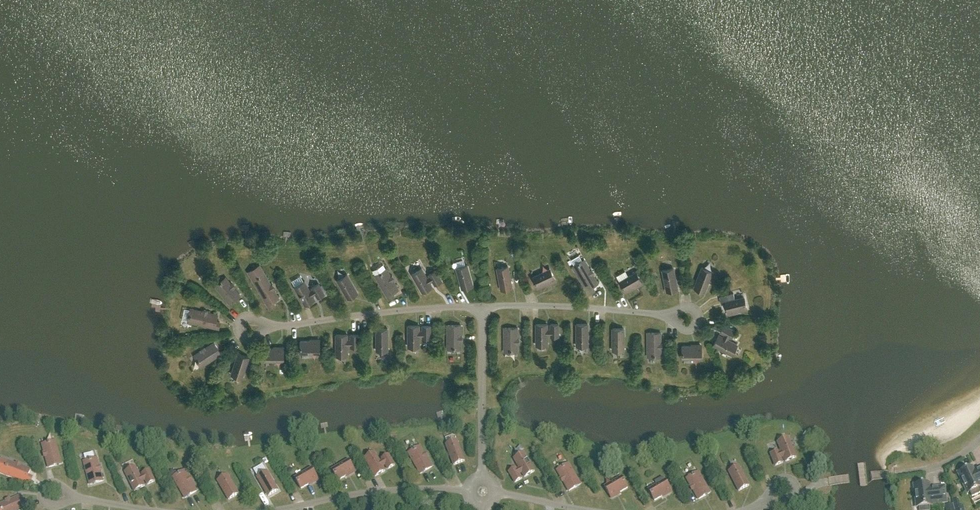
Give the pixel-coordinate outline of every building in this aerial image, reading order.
[(591,270),(586,262),(583,257),(583,258),(583,259),(573,265),(572,264),(589,293),(594,290),(592,286),(598,283),(593,273),(594,272),(592,269),(591,270)] [(536,268),(538,274),(554,267),(551,261),(536,268)] [(462,288),(473,285),(467,264),(456,267),(462,288)] [(508,266),(497,268),(501,289),(512,287),(508,266)] [(662,270),(667,291),(678,289),(674,267),(662,270)] [(702,267),(694,288),(705,292),(712,271),(702,267)] [(387,268),(375,275),(387,296),(399,289),(393,279),(394,279),(392,275),(391,276),(387,268)] [(442,280),(436,270),(429,274),(430,276),(427,278),(422,268),(412,274),(422,292),(432,286),(430,281),(433,280),(435,284),(442,280)] [(533,277),(538,288),(556,279),(551,269),(533,277)] [(272,285),(267,277),(264,272),(252,278),(269,308),(275,305),(273,301),(279,298),(274,288),(275,287),(273,284),(272,285)] [(637,272),(620,281),(626,292),(643,282),(637,272)] [(337,279),(348,298),(358,293),(347,274),(337,279)] [(232,283),(231,284),(226,277),(215,285),(230,304),(241,296),(234,287),(235,286),(232,283)] [(295,287),(305,305),(315,299),(313,294),(315,293),(318,297),(325,293),(319,283),(312,287),(313,289),(310,291),(305,281),(295,287)] [(728,313),(747,308),(744,297),(735,299),(734,293),(720,296),(722,303),(726,302),(728,313)] [(215,327),(218,314),(207,312),(207,310),(204,310),(203,311),(195,309),(192,322),(215,327)] [(588,345),(588,323),(577,323),(577,345),(588,345)] [(548,324),(536,324),(536,345),(548,345),(548,333),(551,333),(551,336),(559,336),(559,324),(551,324),(551,329),(548,329),(548,324)] [(420,325),(408,325),(408,346),(420,346),(420,335),(423,335),(423,337),(431,337),(431,325),(423,325),(423,330),(420,330),(420,325)] [(448,349),(461,349),(461,340),(462,340),(462,336),(461,336),(461,325),(448,325),(448,349)] [(719,334),(714,344),(732,354),(737,344),(727,339),(729,336),(731,337),(735,330),(724,325),(720,331),(725,334),(723,337),(719,334)] [(518,327),(504,327),(504,351),(518,351),(518,342),(519,342),(519,338),(518,338),(518,327)] [(388,328),(376,328),(377,350),(388,350),(388,328)] [(624,328),(613,328),(613,350),(624,350),(624,328)] [(661,332),(648,332),(648,356),(661,356),(661,347),(662,347),(662,343),(661,343),(661,332)] [(336,334),(336,355),(348,355),(348,344),(351,344),(351,346),(359,346),(359,334),(351,334),(351,339),(348,339),(348,334),(336,334)] [(320,340),(301,340),(301,352),(320,352),(320,340)] [(222,353),(214,342),(205,348),(204,347),(201,349),(202,350),(194,355),(201,366),(222,353)] [(682,357),(702,357),(702,345),(682,345),(682,357)] [(284,348),(265,348),(265,359),(284,359),(284,348)] [(238,353),(231,374),(242,377),(249,357),(238,353)] [(796,458),(788,438),(778,443),(782,453),(779,454),(778,452),(771,455),(775,466),(783,463),(781,458),(784,457),(786,462),(796,458)] [(55,441),(42,445),(45,453),(43,454),(44,458),(46,457),(49,468),(62,464),(55,441)] [(454,465),(465,461),(457,441),(446,445),(454,465)] [(420,446),(408,453),(420,474),(432,467),(426,458),(428,457),(426,453),(424,454),(420,446)] [(365,459),(375,477),(385,471),(383,467),(385,465),(388,470),(395,466),(389,455),(382,459),(383,461),(380,463),(375,453),(365,459)] [(524,454),(514,459),(520,469),(517,471),(516,469),(509,472),(515,483),(522,479),(519,474),(522,473),(525,477),(534,472),(524,454)] [(97,458),(84,462),(90,485),(103,481),(100,471),(102,470),(101,466),(99,467),(97,458)] [(26,482),(31,470),(20,466),(21,464),(17,463),(16,464),(8,461),(3,474),(26,482)] [(332,471),(338,481),(355,472),(349,462),(332,471)] [(569,464),(557,470),(561,478),(560,479),(562,482),(563,482),(569,491),(581,485),(569,464)] [(739,467),(729,472),(739,491),(749,486),(739,467)] [(148,485),(155,482),(149,471),(142,474),(143,476),(141,478),(136,468),(125,473),(135,491),(145,486),(143,482),(145,480),(148,485)] [(974,472),(972,468),(965,471),(965,469),(958,473),(968,494),(970,492),(972,497),(979,493),(979,491),(979,488),(979,469),(974,472)] [(312,470),(295,479),(301,489),(318,480),(312,470)] [(185,471),(173,477),(185,498),(197,491),(191,482),(192,481),(190,478),(189,478),(185,471)] [(257,478),(268,496),(278,491),(267,472),(257,478)] [(710,493),(698,472),(687,479),(691,487),(690,487),(692,491),(693,490),(699,500),(710,493)] [(228,475),(218,481),(229,500),(239,494),(228,475)] [(628,488),(622,478),(605,488),(611,498),(628,488)] [(665,481),(649,491),(655,501),(671,492),(665,481)] [(944,487),(930,489),(929,484),(922,485),(921,484),(914,485),(917,508),(919,507),(920,509),(930,509),(929,506),(932,506),(932,505),(946,503),(944,487)] [(26,508),(20,496),(10,500),(10,499),(6,500),(6,502),(0,505),(0,509),(22,509),(26,508)]
